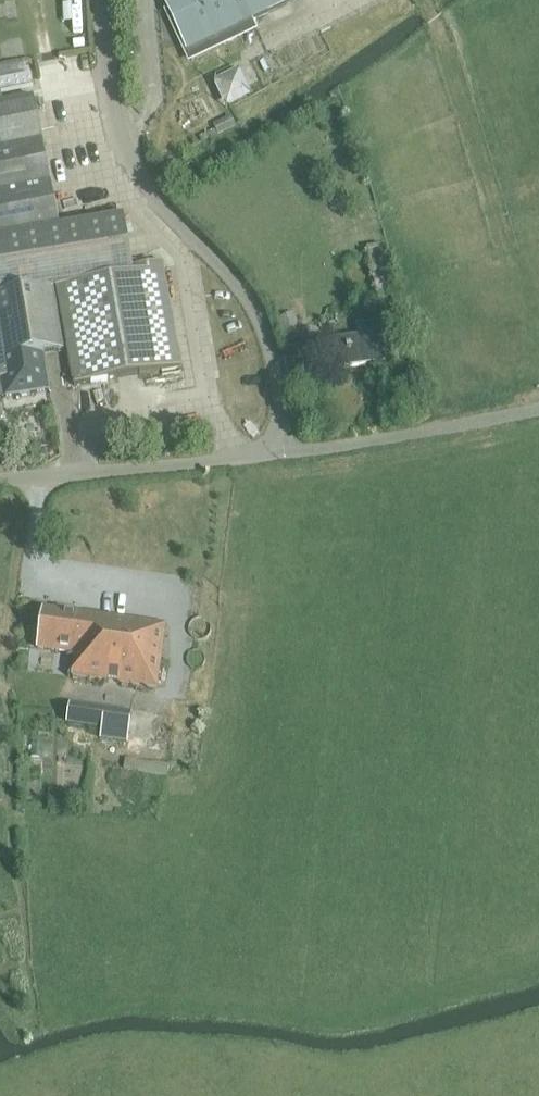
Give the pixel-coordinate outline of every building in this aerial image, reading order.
[(186,49),(290,0),(163,0),(186,49)] [(32,85),(30,75),(25,76),(0,81),(0,92),(32,85)] [(2,396),(2,398),(18,396),(20,397),(28,396),(30,393),(49,390),(43,353),(64,350),(71,388),(120,379),(179,370),(161,264),(133,267),(131,267),(123,217),(59,228),(58,225),(54,204),(45,162),(37,120),(33,98),(2,104),(0,105),(0,385),(2,396)] [(380,245),(366,248),(376,295),(390,292),(380,245)] [(279,319),(286,345),(301,341),(294,315),(279,319)] [(356,324),(356,336),(334,338),(337,369),(393,362),(387,320),(356,324)] [(156,689),(160,657),(165,626),(76,613),(76,614),(43,609),(37,649),(73,654),(71,678),(156,689)] [(68,721),(103,726),(101,739),(126,743),(130,717),(70,708),(68,721)]
